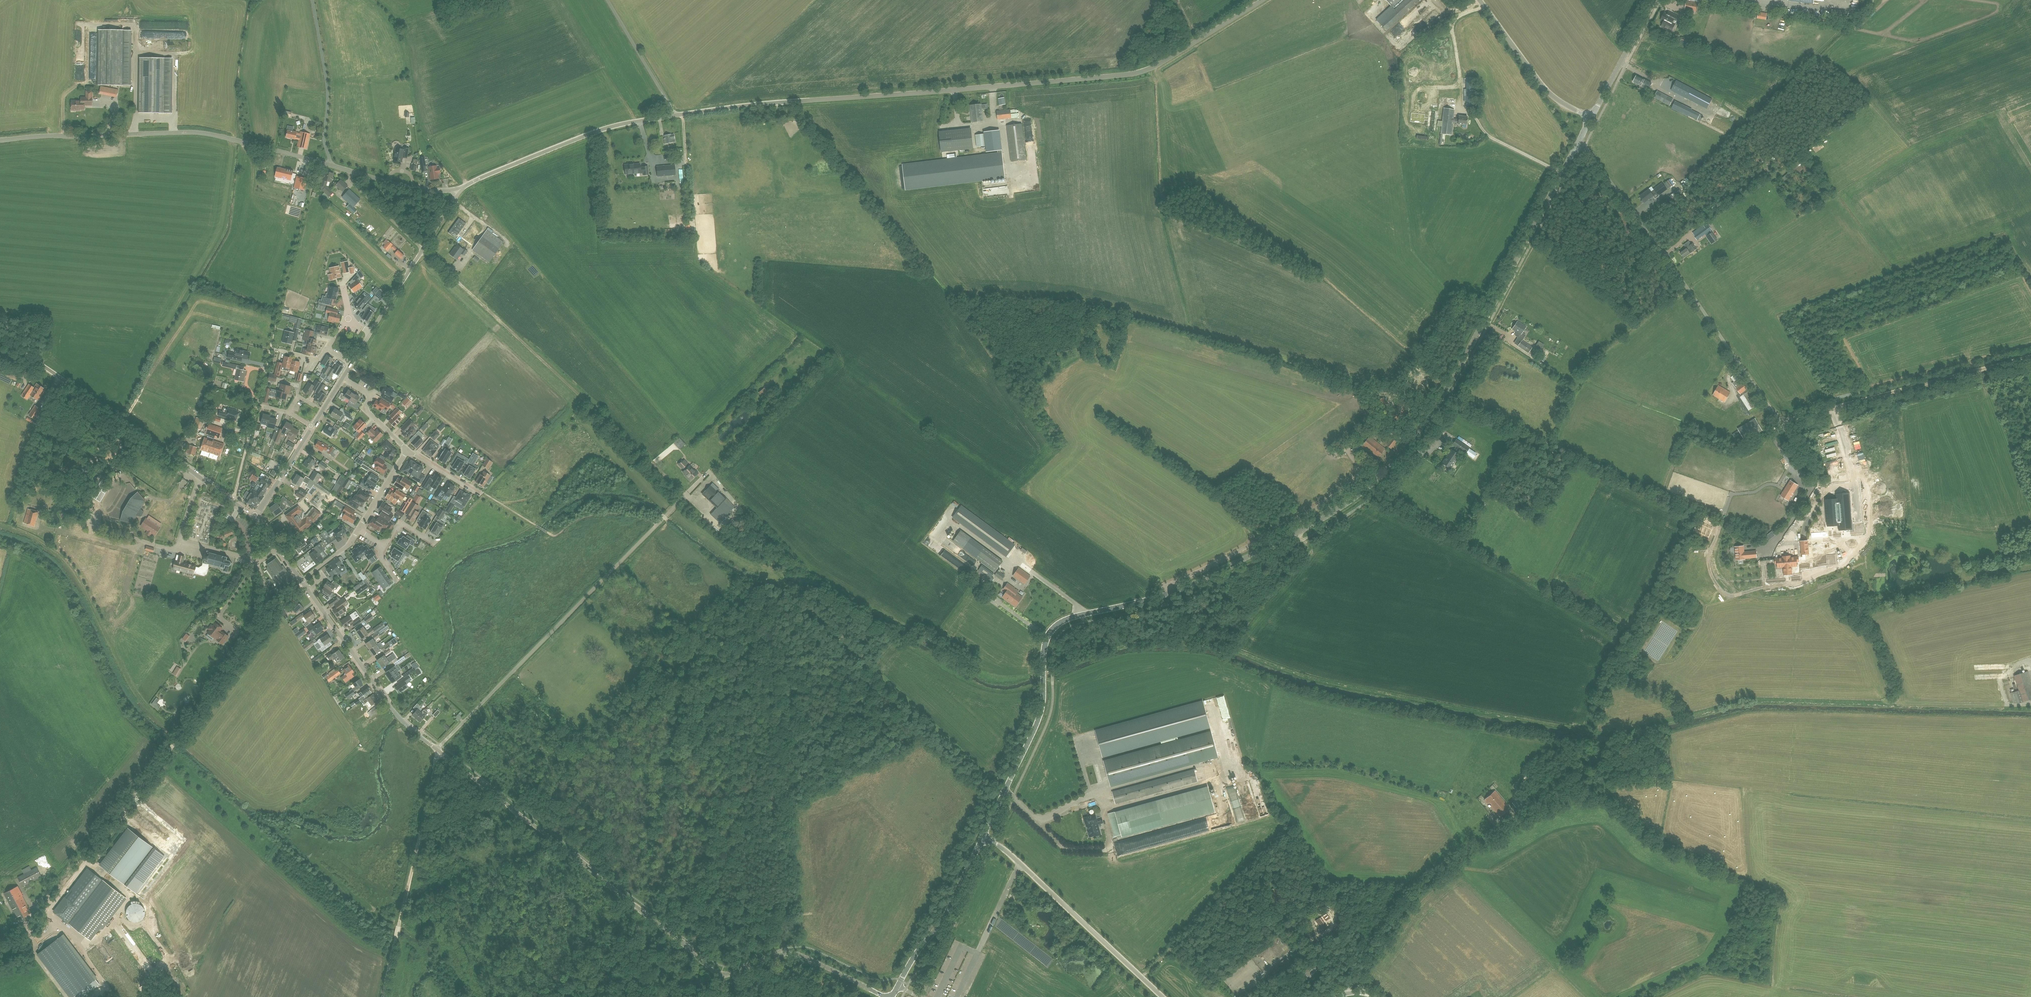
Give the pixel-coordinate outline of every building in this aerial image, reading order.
[(1394,9),(1380,23),(1386,30),(1419,0),(1385,0),(1394,9)] [(1687,1),(1685,9),(1697,11),(1699,0),(1687,0),(1687,1)] [(1401,20),(1406,24),(1415,16),(1411,11),(1401,20)] [(1668,12),(1668,14),(1665,12),(1661,20),(1664,21),(1662,26),(1671,31),(1673,28),(1670,27),(1674,19),(1676,20),(1678,16),(1668,12)] [(1767,13),(1758,12),(1757,18),(1766,20),(1767,13)] [(97,30),(97,85),(131,86),(132,30),(97,30)] [(1680,43),(1692,47),(1693,41),(1682,38),(1680,43)] [(171,113),(172,58),(139,57),(139,112),(171,113)] [(1649,90),(1652,83),(1643,79),(1644,79),(1637,75),(1633,82),(1649,90)] [(1467,89),(1466,89),(1466,106),(1475,106),(1475,77),(1467,77),(1467,89)] [(1685,88),(1664,77),(1659,86),(1681,97),(1685,88)] [(117,95),(118,89),(101,86),(99,92),(117,95)] [(1712,99),(1692,88),(1687,99),(1707,109),(1712,99)] [(86,90),(86,97),(81,97),(81,100),(72,100),(71,110),(80,110),(80,109),(84,109),(84,105),(85,105),(92,105),(92,97),(92,90),(86,90)] [(1673,99),(1657,91),(1654,98),(1670,106),(1673,99)] [(1671,108),(1673,109),(1689,117),(1689,116),(1697,120),(1700,114),(1692,110),(1692,109),(1675,101),(1671,108)] [(970,105),(972,122),(983,121),(981,104),(970,105)] [(1467,124),(1467,117),(1459,116),(1458,119),(1453,119),(1454,110),(1443,108),(1442,121),(1438,121),(1437,126),(1441,126),(1440,133),(1452,135),(1453,122),(1458,123),(1458,124),(1463,124),(1463,123),(1467,124)] [(998,119),(1012,118),(1011,109),(997,110),(998,119)] [(1435,116),(1435,110),(1429,109),(1428,115),(1428,118),(1428,119),(1424,119),(1424,118),(1425,116),(1411,115),(1410,124),(1414,124),(1419,125),(1424,125),(1424,122),(1427,122),(1427,123),(1434,124),(1435,116)] [(1022,123),(1007,125),(1011,162),(1026,160),(1022,123)] [(287,130),(286,137),(298,140),(297,146),(306,149),(310,133),(300,131),(300,133),(296,132),(292,131),(293,127),(287,126),(286,130),(287,130)] [(940,132),(942,152),(973,148),(971,128),(940,132)] [(985,134),(986,145),(987,152),(998,150),(998,153),(902,164),(905,190),(1005,178),(999,130),(984,132),(985,134)] [(672,139),(675,138),(674,134),(671,135),(671,134),(664,135),(665,139),(664,139),(664,143),(672,142),(672,139)] [(977,146),(986,145),(985,134),(976,135),(977,146)] [(393,160),(401,162),(402,157),(406,158),(408,148),(404,147),(403,149),(399,148),(399,147),(398,146),(397,146),(396,147),(395,148),(394,151),(395,151),(393,160)] [(625,170),(624,170),(624,172),(625,172),(625,173),(640,172),(640,171),(643,171),(643,174),(648,174),(648,166),(643,166),(643,167),(640,167),(640,163),(624,164),(625,170)] [(675,164),(656,166),(657,177),(676,175),(675,164)] [(436,165),(428,166),(430,179),(438,178),(438,174),(440,173),(439,167),(437,167),(436,165)] [(287,176),(287,178),(290,179),(291,171),(281,168),(280,170),(277,169),(276,175),(281,177),(282,175),(287,176)] [(325,174),(323,175),(324,177),(323,179),(321,187),(323,189),(323,190),(329,196),(333,192),(326,185),(327,181),(330,182),(331,179),(333,177),(332,176),(333,173),(326,171),(325,174)] [(305,190),(307,178),(296,176),(294,188),(305,190)] [(347,186),(340,179),(336,185),(343,191),(347,186)] [(1659,195),(1667,189),(1662,183),(1654,189),(1650,192),(1649,190),(1640,196),(1645,203),(1653,196),(1652,195),(1656,192),(1659,195)] [(353,213),(356,210),(353,207),(360,199),(349,189),(342,197),(349,204),(347,207),(353,213)] [(1692,233),(1694,235),(1693,235),(1697,240),(1709,232),(1708,231),(1710,230),(1707,226),(1706,227),(1705,227),(1703,225),(1692,233)] [(487,230),(473,250),(490,262),(504,242),(487,230)] [(1718,240),(1712,232),(1706,237),(1712,245),(1718,240)] [(388,241),(386,239),(383,243),(385,245),(383,247),(387,251),(393,245),(388,241)] [(1690,246),(1687,248),(1686,248),(1680,252),(1684,257),(1690,253),(1693,251),(1697,248),(1693,243),(1689,246),(1690,246)] [(400,258),(404,254),(398,249),(393,245),(391,247),(396,252),(394,253),(400,258)] [(454,248),(450,254),(457,259),(461,253),(464,255),(467,251),(464,248),(463,249),(457,245),(454,249),(454,248)] [(331,274),(328,275),(329,280),(330,280),(335,279),(335,278),(341,277),(340,274),(341,274),(340,269),(339,269),(339,267),(330,269),(331,274)] [(349,286),(354,292),(362,286),(358,280),(360,279),(357,274),(349,282),(351,284),(349,286)] [(324,304),(331,306),(333,299),(336,299),(338,288),(330,286),(328,293),(326,293),(324,304)] [(385,295),(379,290),(375,295),(381,300),(385,295)] [(371,298),(368,295),(366,298),(362,295),(354,305),(360,309),(364,303),(366,304),(371,298)] [(368,304),(363,310),(365,312),(361,318),(368,322),(374,313),(374,312),(370,309),(372,306),(368,304)] [(330,312),(328,320),(333,322),(333,320),(339,322),(340,315),(334,313),(335,310),(327,308),(326,311),(330,312)] [(293,337),(296,338),(298,329),(299,329),(302,319),(297,318),(294,328),(295,328),(294,333),(285,331),(283,341),(291,343),(293,337)] [(1517,332),(1515,336),(1521,340),(1522,340),(1523,340),(1523,339),(1519,337),(1526,326),(1518,321),(1512,329),(1517,332)] [(319,325),(317,332),(326,335),(328,327),(319,325)] [(304,333),(303,340),(307,340),(306,344),(308,345),(315,346),(316,339),(312,338),(313,335),(310,334),(304,333)] [(1529,353),(1533,347),(1523,340),(1522,340),(1521,340),(1518,346),(1529,353)] [(315,346),(308,345),(307,349),(303,348),(302,353),(307,354),(308,351),(316,353),(317,346),(315,346)] [(229,352),(227,357),(242,361),(243,358),(247,359),(248,352),(237,349),(236,353),(229,352)] [(327,374),(331,368),(328,366),(333,359),(327,355),(322,363),(326,366),(320,376),(324,379),(327,374)] [(284,370),(285,367),(290,368),(292,360),(292,358),(285,356),(283,363),(277,362),(274,374),(280,375),(281,369),(284,370)] [(292,360),(290,368),(289,370),(297,372),(300,362),(292,360)] [(10,366),(4,362),(3,363),(1,366),(1,367),(8,371),(9,370),(11,367),(10,366)] [(222,366),(236,369),(234,379),(243,381),(244,376),(243,376),(244,370),(243,370),(244,366),(237,365),(223,362),(222,366)] [(331,368),(327,374),(330,377),(333,372),(338,375),(343,367),(337,363),(333,369),(331,368)] [(1751,389),(1742,376),(1741,376),(1738,372),(1731,377),(1734,381),(1732,383),(1740,394),(1739,395),(1740,397),(1743,394),(1752,407),(1758,403),(1750,390),(1751,389)] [(277,375),(272,374),(269,373),(268,380),(276,382),(277,378),(282,379),(283,376),(277,375)] [(316,391),(321,383),(316,380),(313,385),(309,383),(304,391),(310,395),(313,389),(316,391)] [(280,387),(279,391),(287,393),(289,393),(291,386),(279,383),(278,387),(280,387)] [(325,386),(321,383),(316,391),(319,392),(315,399),(321,403),(326,395),(321,392),(325,386)] [(27,398),(30,394),(38,399),(45,389),(37,384),(34,388),(29,385),(22,395),(27,398)] [(1724,402),(1730,392),(1719,385),(1713,395),(1724,402)] [(381,392),(384,394),(382,397),(391,402),(394,397),(390,395),(393,391),(385,386),(381,392)] [(764,387),(758,392),(764,399),(770,393),(764,387)] [(279,391),(265,388),(262,402),(267,403),(269,392),(274,393),(273,397),(286,400),(287,393),(279,391)] [(350,400),(354,392),(351,390),(350,391),(348,390),(346,393),(345,393),(345,394),(342,392),(339,397),(344,401),(346,397),(350,400)] [(358,395),(354,392),(350,400),(354,402),(352,405),(357,409),(360,404),(357,402),(358,401),(357,400),(360,397),(358,396),(358,395)] [(407,397),(401,403),(406,407),(411,401),(407,397)] [(1383,398),(1374,401),(1378,413),(1388,410),(1383,398)] [(390,405),(384,401),(381,399),(379,402),(376,400),(373,405),(381,410),(383,408),(387,410),(390,405)] [(1398,406),(1391,417),(1398,422),(1406,411),(1410,406),(1400,399),(1396,405),(1398,406)] [(35,420),(42,410),(35,405),(28,415),(35,420)] [(420,406),(415,413),(418,416),(424,410),(420,406)] [(345,410),(343,413),(335,408),(331,415),(341,422),(345,416),(353,420),(355,417),(345,410)] [(392,418),(389,421),(394,426),(401,419),(398,416),(401,412),(397,408),(390,416),(392,418)] [(219,412),(217,417),(230,421),(231,420),(235,421),(237,413),(227,409),(225,414),(219,412)] [(270,417),(270,415),(263,414),(261,423),(268,425),(270,417)] [(267,427),(274,428),(277,419),(270,417),(268,425),(267,427)] [(364,420),(363,421),(360,419),(353,426),(359,432),(366,425),(365,424),(366,423),(364,420)] [(404,431),(402,433),(403,434),(403,435),(404,436),(405,436),(407,438),(412,434),(413,434),(416,431),(412,427),(415,424),(410,420),(401,428),(404,431)] [(292,427),(293,425),(286,422),(282,429),(278,428),(277,432),(274,439),(273,440),(276,441),(277,442),(278,442),(282,432),(284,434),(285,432),(288,434),(292,427)] [(219,438),(223,427),(209,423),(205,433),(219,438)] [(429,426),(426,423),(421,428),(424,431),(429,426)] [(331,436),(332,433),(335,435),(338,431),(328,425),(324,432),(331,436)] [(288,434),(287,435),(290,437),(289,439),(293,441),(299,431),(292,427),(288,434)] [(376,442),(383,434),(377,429),(375,431),(371,428),(367,433),(371,436),(370,437),(376,442)] [(415,445),(417,447),(423,441),(420,438),(423,435),(419,430),(413,436),(416,438),(411,442),(412,443),(412,444),(414,445),(415,445)] [(359,439),(364,434),(361,431),(356,437),(359,439)] [(434,440),(440,434),(436,431),(430,436),(434,440)] [(1377,458),(1385,449),(1370,436),(1362,446),(1377,458)] [(1391,448),(1396,442),(1389,436),(1384,443),(1391,448)] [(220,456),(224,443),(205,437),(201,450),(220,456)] [(679,437),(674,442),(679,448),(685,443),(679,437)] [(1472,450),(1469,448),(1470,448),(1456,439),(1453,444),(1456,447),(1453,450),(1451,449),(1442,463),(1450,468),(1460,455),(1456,453),(1459,449),(1466,453),(1469,455),(1472,450)] [(386,440),(382,445),(387,451),(384,456),(391,460),(397,451),(390,447),(392,445),(386,440)] [(423,450),(431,457),(437,449),(433,445),(435,443),(431,440),(423,450)] [(318,441),(315,446),(318,448),(317,448),(322,451),(323,449),(326,450),(328,446),(322,442),(321,443),(318,441)] [(444,452),(443,452),(441,455),(439,459),(445,463),(447,459),(448,460),(450,456),(449,456),(451,453),(448,450),(450,446),(445,443),(442,448),(445,450),(444,452)] [(195,456),(198,447),(188,444),(185,453),(195,456)] [(334,457),(339,450),(332,445),(327,452),(334,457)] [(456,460),(452,467),(458,471),(464,462),(461,460),(463,456),(457,452),(453,459),(456,460)] [(387,467),(383,465),(385,462),(377,457),(374,463),(377,465),(375,468),(383,473),(387,467)] [(315,466),(317,463),(315,462),(315,461),(309,458),(307,462),(306,461),(303,465),(310,469),(313,465),(315,466)] [(487,458),(482,466),(488,469),(492,462),(487,458)] [(412,473),(417,464),(415,463),(415,462),(412,460),(412,461),(411,461),(408,466),(405,465),(401,471),(407,474),(408,471),(412,473)] [(683,461),(682,460),(678,463),(684,469),(684,468),(686,469),(683,471),(688,476),(687,477),(690,480),(697,474),(689,466),(688,467),(686,466),(687,465),(686,464),(687,463),(684,460),(683,461)] [(318,465),(325,470),(328,466),(321,461),(318,465)] [(471,463),(464,474),(470,478),(476,469),(472,467),(474,464),(471,463)] [(417,464),(412,473),(417,477),(415,479),(421,483),(425,476),(420,473),(423,468),(423,467),(420,465),(420,466),(417,464)] [(59,483),(69,489),(73,481),(74,481),(69,478),(70,477),(63,472),(56,468),(50,477),(58,482),(59,483)] [(370,475),(368,478),(377,484),(376,483),(377,481),(378,481),(379,480),(378,479),(379,478),(373,474),(375,471),(370,468),(367,473),(370,475)] [(310,478),(311,479),(316,482),(321,475),(314,471),(310,478)] [(481,474),(476,482),(479,484),(479,485),(482,487),(482,486),(483,486),(486,482),(487,483),(491,476),(490,476),(490,475),(484,471),(482,475),(481,474)] [(250,478),(256,482),(258,477),(253,474),(250,478)] [(260,486),(266,490),(268,487),(269,487),(272,482),(268,480),(270,477),(265,474),(260,482),(262,483),(260,486)] [(311,479),(310,478),(306,476),(304,478),(297,474),(292,482),(299,486),(302,481),(308,484),(309,482),(311,479)] [(429,475),(422,486),(428,490),(431,486),(435,489),(442,479),(439,477),(439,476),(437,475),(436,475),(435,474),(433,477),(429,475)] [(342,486),(346,479),(341,476),(331,491),(335,493),(340,485),(342,486)] [(401,480),(398,478),(394,484),(402,489),(404,486),(408,489),(412,483),(403,477),(401,480)] [(352,481),(351,480),(347,478),(346,479),(342,486),(345,488),(347,489),(352,481)] [(376,485),(377,484),(368,478),(366,481),(363,480),(359,485),(367,490),(369,491),(371,488),(373,489),(374,487),(375,487),(376,486),(376,485)] [(1790,481),(1781,495),(1789,500),(1798,485),(1790,481)] [(315,482),(314,484),(314,485),(329,495),(331,493),(315,482)] [(435,496),(441,500),(444,494),(449,496),(455,487),(448,483),(444,489),(441,487),(435,496)] [(718,507),(726,498),(718,490),(719,489),(713,483),(702,494),(708,500),(709,499),(718,507)] [(266,490),(260,486),(257,484),(254,489),(253,488),(250,493),(247,491),(244,495),(244,496),(244,497),(244,498),(245,498),(244,500),(251,504),(251,503),(256,506),(258,503),(259,503),(264,496),(263,496),(267,491),(266,490)] [(78,485),(74,491),(83,497),(87,490),(78,485)] [(345,488),(342,486),(340,485),(335,493),(334,495),(338,498),(345,488)] [(301,488),(299,492),(304,495),(305,496),(307,492),(310,489),(308,487),(306,491),(301,488)] [(356,495),(365,500),(366,501),(367,499),(369,499),(370,497),(369,496),(370,495),(357,487),(355,490),(359,492),(357,495),(356,494),(356,495)] [(405,495),(403,494),(397,490),(395,493),(390,490),(386,497),(392,501),(395,503),(398,498),(402,501),(405,495)] [(455,503),(460,506),(462,508),(464,506),(471,496),(467,493),(466,494),(461,490),(455,500),(452,499),(444,511),(449,514),(455,503)] [(120,520),(132,523),(137,515),(141,516),(144,512),(141,508),(146,501),(137,491),(131,498),(123,511),(120,520)] [(1825,499),(1827,526),(1838,525),(1839,530),(1852,529),(1849,492),(1845,493),(1846,494),(1837,495),(1836,493),(1836,498),(1834,499),(1834,500),(1829,500),(1829,499),(1825,499)] [(407,518),(413,522),(419,512),(415,510),(418,506),(416,504),(421,497),(416,494),(412,501),(413,501),(412,502),(409,508),(406,513),(409,515),(407,518)] [(364,503),(365,500),(356,495),(354,498),(351,496),(347,502),(357,508),(359,505),(362,506),(362,505),(363,505),(364,504),(364,503)] [(280,500),(277,503),(269,508),(275,515),(286,508),(283,504),(282,503),(285,501),(286,501),(287,499),(283,496),(280,500)] [(727,499),(723,503),(731,511),(735,507),(727,499)] [(332,503),(343,510),(342,511),(345,513),(342,518),(347,521),(348,520),(352,523),(354,520),(355,520),(356,519),(356,518),(356,517),(354,515),(355,512),(346,506),(336,500),(332,503)] [(392,509),(382,503),(378,509),(382,511),(380,515),(389,521),(393,515),(390,513),(392,509)] [(314,522),(321,513),(313,506),(307,513),(305,515),(298,506),(285,515),(299,534),(312,524),(311,524),(313,521),(314,522)] [(962,506),(953,517),(1006,556),(1014,545),(962,506)] [(405,513),(398,509),(395,513),(402,517),(405,513)] [(449,514),(446,512),(441,509),(436,515),(441,519),(444,514),(447,516),(449,514)] [(419,525),(425,529),(431,520),(426,517),(428,513),(423,510),(419,516),(423,518),(419,525)] [(37,513),(28,511),(24,523),(34,526),(37,513)] [(155,536),(161,527),(146,517),(140,526),(147,531),(145,534),(150,537),(152,534),(155,536)] [(373,518),(369,524),(373,527),(376,529),(376,528),(379,530),(382,526),(385,529),(389,523),(379,517),(377,520),(373,518)] [(437,536),(443,526),(439,524),(441,521),(439,520),(437,523),(436,522),(431,532),(431,533),(434,535),(434,534),(437,536)] [(339,526),(333,530),(328,533),(331,537),(333,535),(338,542),(342,539),(340,536),(345,533),(345,532),(347,531),(342,524),(339,527),(339,526)] [(328,533),(326,530),(322,533),(326,539),(327,541),(331,538),(331,537),(328,533)] [(1002,561),(962,530),(954,540),(964,548),(995,571),(1002,561)] [(412,546),(413,544),(416,540),(407,535),(406,538),(403,536),(401,539),(400,538),(400,539),(399,539),(397,542),(398,542),(397,543),(406,549),(409,544),(412,546)] [(316,536),(309,541),(309,540),(305,543),(303,539),(298,543),(297,542),(295,544),(295,545),(294,546),(298,552),(302,549),(304,552),(313,545),(312,545),(319,540),(316,536)] [(1777,567),(1783,567),(1784,574),(1792,574),(1791,566),(1797,566),(1797,562),(1799,561),(1806,560),(1805,554),(1809,554),(1808,541),(1801,541),(1802,554),(1802,557),(1798,557),(1790,557),(1790,556),(1783,556),(1783,558),(1775,559),(1775,563),(1777,563),(1777,567)] [(312,548),(314,551),(309,555),(316,563),(323,558),(319,553),(325,549),(320,543),(312,548)] [(360,547),(359,546),(352,551),(354,554),(352,556),(356,562),(366,555),(369,559),(375,554),(372,549),(370,551),(366,546),(364,547),(362,545),(360,547)] [(1749,558),(1749,552),(1744,552),(1743,546),(1735,547),(1736,560),(1744,559),(1744,558),(1749,558)] [(410,554),(404,550),(402,553),(394,548),(394,549),(393,548),(391,551),(392,552),(391,553),(392,553),(391,556),(394,558),(392,561),(396,564),(395,565),(397,568),(400,563),(398,562),(403,554),(408,557),(410,554)] [(203,564),(202,567),(199,568),(195,567),(194,573),(204,576),(207,574),(209,566),(208,566),(209,564),(211,564),(211,565),(213,565),(213,566),(214,565),(216,566),(215,566),(216,567),(216,566),(221,567),(220,569),(223,569),(222,571),(227,572),(229,567),(229,566),(230,565),(231,566),(231,565),(231,563),(232,563),(231,563),(230,561),(231,561),(230,561),(226,560),(227,558),(228,557),(227,557),(223,556),(219,555),(218,554),(218,555),(214,554),(214,553),(214,554),(210,553),(210,552),(207,551),(206,554),(205,554),(203,560),(204,560),(203,564)] [(193,574),(194,573),(195,567),(196,566),(182,562),(184,556),(177,554),(173,568),(193,574)] [(328,565),(330,567),(327,570),(331,576),(337,573),(337,574),(340,572),(342,572),(343,572),(344,571),(345,570),(345,568),(344,567),(343,566),(341,566),(340,564),(341,563),(337,558),(328,565)] [(276,559),(267,565),(268,567),(267,567),(267,568),(267,569),(267,570),(274,580),(278,586),(272,591),(275,596),(285,589),(284,587),(294,581),(283,565),(281,566),(276,559)] [(993,573),(982,564),(978,570),(989,578),(993,573)] [(376,578),(384,572),(380,567),(372,573),(376,578)] [(1024,584),(1030,576),(1019,568),(1013,576),(1024,584)] [(998,570),(995,574),(1002,579),(1005,575),(998,570)] [(361,572),(358,574),(363,581),(363,580),(368,588),(371,586),(366,579),(367,578),(364,574),(363,575),(361,572)] [(388,578),(384,572),(376,578),(380,584),(388,578)] [(388,578),(380,584),(384,589),(392,583),(388,578)] [(363,581),(358,584),(363,591),(368,588),(363,580),(363,581)] [(327,581),(324,586),(324,587),(331,591),(333,589),(335,590),(336,590),(340,585),(335,582),(332,585),(327,581)] [(1013,602),(1020,593),(1016,590),(1007,583),(1000,593),(1006,597),(1005,598),(1009,602),(1010,600),(1013,602)] [(359,595),(363,591),(358,584),(353,587),(359,595)] [(328,600),(330,597),(329,596),(332,592),(331,591),(324,587),(323,588),(322,588),(321,590),(321,591),(321,592),(324,594),(323,597),(328,600)] [(337,597),(336,598),(328,603),(330,606),(338,601),(341,599),(337,597)] [(334,605),(336,608),(333,610),(338,617),(346,611),(343,606),(347,603),(344,598),(334,605)] [(304,608),(297,601),(292,606),(290,604),(286,608),(289,612),(292,609),(296,613),(299,609),(301,611),(304,608)] [(304,615),(307,620),(303,624),(305,627),(311,623),(310,622),(314,619),(313,618),(315,616),(313,614),(314,613),(312,611),(311,611),(304,615)] [(290,623),(291,625),(293,624),(304,616),(301,613),(290,623)] [(349,629),(355,625),(361,620),(358,616),(353,620),(349,615),(341,621),(345,627),(347,626),(349,629)] [(207,633),(208,633),(206,636),(212,641),(214,638),(215,637),(217,639),(217,640),(222,644),(228,636),(222,632),(220,635),(219,634),(219,633),(219,632),(222,628),(215,623),(213,626),(211,625),(208,629),(210,630),(207,633)] [(317,633),(323,628),(319,623),(315,625),(314,624),(308,629),(310,632),(313,630),(314,631),(312,632),(314,636),(318,633),(317,633)] [(374,632),(375,633),(382,628),(380,624),(372,629),(374,632)] [(368,636),(374,632),(372,629),(371,628),(367,631),(365,629),(364,629),(362,627),(356,631),(362,639),(367,635),(368,636)] [(298,638),(300,637),(306,633),(303,628),(297,633),(295,635),(298,638)] [(375,633),(375,634),(372,636),(374,638),(372,640),(372,639),(365,644),(369,649),(376,644),(377,643),(375,641),(376,640),(375,639),(379,637),(378,636),(383,633),(381,629),(375,633)] [(325,645),(331,640),(327,634),(323,637),(323,636),(317,640),(319,643),(322,641),(325,645)] [(308,648),(314,644),(312,640),(305,645),(308,648)] [(376,644),(369,649),(373,655),(380,650),(381,649),(383,651),(388,648),(388,649),(389,649),(391,647),(391,646),(395,644),(394,641),(389,644),(388,642),(381,648),(380,646),(380,647),(377,643),(376,644)] [(947,642),(944,649),(951,653),(955,646),(947,642)] [(337,662),(344,658),(339,650),(334,654),(333,653),(327,656),(330,660),(334,657),(337,662)] [(323,658),(321,654),(312,660),(317,667),(321,663),(319,661),(323,658)] [(382,667),(396,658),(393,654),(386,658),(384,655),(377,660),(382,667)] [(396,665),(406,658),(404,656),(394,663),(396,665)] [(412,668),(414,671),(419,667),(415,662),(411,665),(413,668),(412,668)] [(352,673),(354,672),(349,665),(343,670),(346,674),(341,677),(345,683),(354,676),(352,673)] [(181,669),(177,666),(173,674),(177,676),(181,669)] [(386,676),(388,678),(396,672),(394,670),(396,669),(394,666),(386,672),(387,674),(386,675),(386,676)] [(328,674),(328,675),(326,673),(322,676),(324,679),(328,676),(330,675),(336,670),(335,668),(328,673),(328,674)] [(404,678),(408,675),(414,671),(412,668),(402,675),(404,678)] [(333,679),(341,673),(337,669),(336,670),(330,675),(333,679)] [(396,672),(388,678),(390,681),(391,681),(392,680),(393,682),(401,676),(397,671),(396,672)] [(2019,703),(2030,699),(2030,679),(2028,671),(2014,675),(2019,690),(2010,693),(2014,703),(2019,703)] [(408,675),(404,678),(397,682),(399,685),(396,687),(400,692),(408,686),(406,683),(411,679),(408,675)] [(360,679),(359,679),(353,684),(355,687),(350,691),(350,692),(345,695),(348,698),(355,694),(353,691),(354,690),(355,690),(363,685),(362,683),(362,682),(360,679)] [(368,695),(371,693),(369,691),(370,690),(368,688),(367,688),(361,693),(365,698),(362,700),(361,697),(353,703),(355,705),(368,696),(368,695)] [(372,705),(378,701),(373,694),(363,701),(365,704),(368,701),(372,705)] [(159,700),(156,698),(151,704),(158,709),(160,706),(158,704),(157,702),(159,700)] [(424,703),(423,703),(426,700),(424,698),(421,701),(420,700),(418,703),(417,703),(421,706),(424,703)] [(1202,701),(1095,730),(1102,756),(1209,727),(1202,701)] [(371,717),(380,710),(377,706),(368,713),(371,717)] [(416,718),(421,712),(419,711),(422,708),(419,706),(412,714),(416,718)] [(424,709),(421,712),(416,718),(420,721),(428,713),(426,711),(424,709)] [(459,720),(464,715),(460,711),(455,717),(459,720)] [(1211,732),(1104,761),(1111,786),(1217,757),(1211,732)] [(1197,781),(1194,769),(1112,792),(1116,804),(1197,781)] [(1114,836),(1121,834),(1122,837),(1215,812),(1208,786),(1108,813),(1114,836)] [(1495,790),(1484,800),(1488,804),(1490,803),(1492,805),(1491,806),(1500,817),(1510,808),(1495,790)] [(1096,819),(1095,814),(1090,815),(1091,816),(1084,818),(1085,820),(1084,821),(1085,824),(1086,824),(1087,826),(1088,826),(1089,831),(1088,831),(1089,837),(1095,835),(1096,836),(1101,835),(1098,824),(1103,823),(1101,817),(1096,819)] [(41,876),(37,867),(18,877),(22,886),(41,876)] [(111,917),(126,898),(104,881),(90,900),(83,895),(76,905),(65,896),(54,910),(64,919),(89,939),(108,914),(111,917)] [(69,893),(77,899),(86,888),(78,881),(69,893)] [(31,913),(22,896),(23,896),(18,886),(4,893),(18,920),(31,913)] [(144,917),(145,914),(145,912),(144,909),(143,907),(141,905),(139,904),(136,903),(133,903),(131,904),(129,906),(127,908),(126,911),(126,913),(127,916),(128,918),(130,920),(133,921),(135,922),(138,922),(140,921),(143,919),(144,917)] [(1325,914),(1323,915),(1316,921),(1324,931),(1328,928),(1324,923),(1329,919),(1325,914)] [(36,954),(56,979),(69,996),(83,996),(100,985),(95,979),(97,978),(63,933),(36,954)] [(1278,974),(1281,972),(1286,968),(1286,967),(1290,963),(1287,959),(1288,959),(1286,957),(1280,962),(1280,963),(1270,970),(1274,976),(1277,974),(1278,974)] [(1311,962),(1303,972),(1310,977),(1318,967),(1311,962)]
